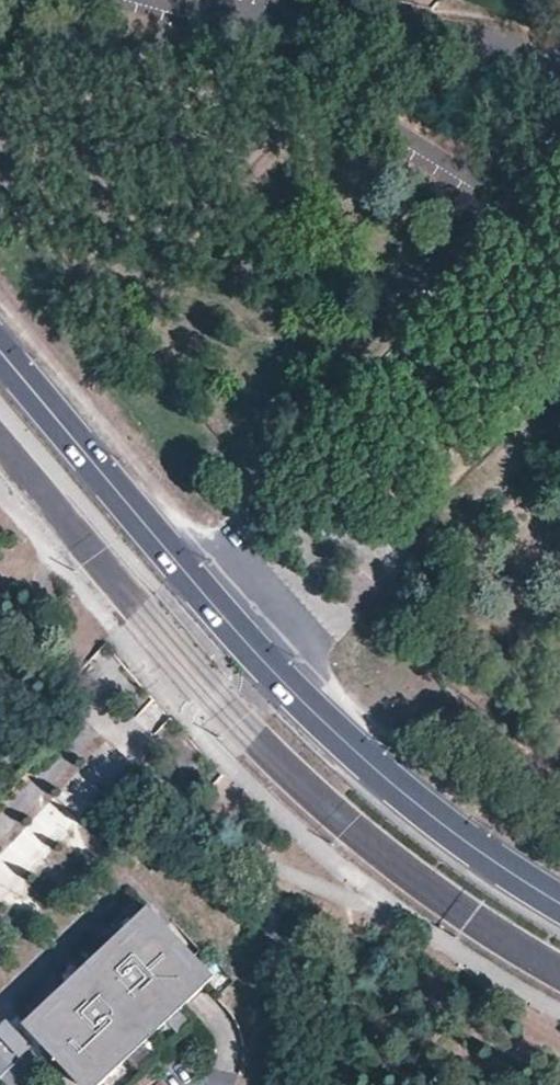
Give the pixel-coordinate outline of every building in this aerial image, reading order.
[(211,975),(148,906),(91,958),(96,964),(85,974),(80,968),(23,1020),(82,1084),(90,1084),(143,1037),(137,1031),(148,1021),(154,1027),(211,975)] [(6,1020),(0,1025),(0,1037),(18,1056),(29,1046),(6,1020)]
